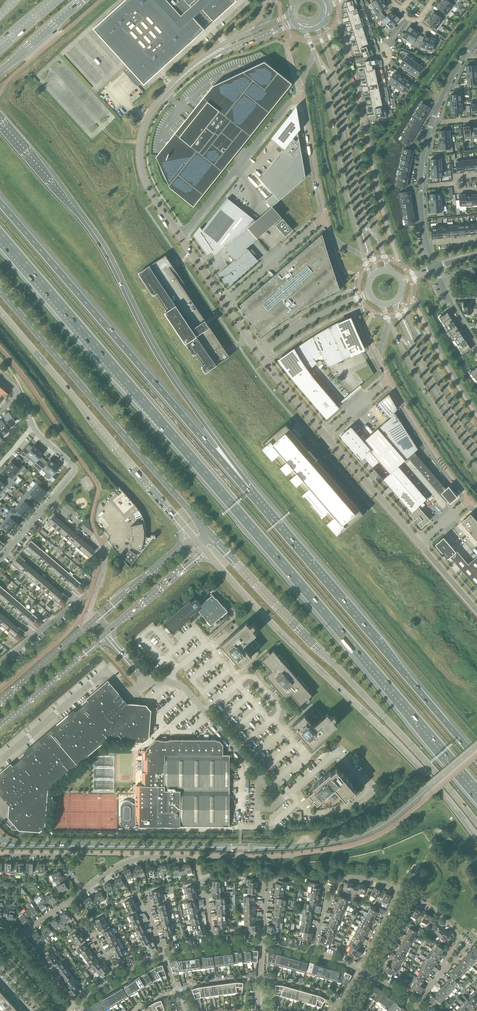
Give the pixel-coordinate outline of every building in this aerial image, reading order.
[(208,20),(210,17),(214,21),(236,0),(125,0),(94,28),(128,66),(123,70),(137,86),(142,82),(144,84),(205,29),(201,25),(206,21),(207,21),(208,21),(208,20)] [(374,8),(384,2),(383,0),(375,0),(374,1),(374,0),(372,0),(370,1),(371,3),(369,4),(372,9),(373,9),(374,8)] [(451,11),(457,4),(452,0),(450,3),(446,0),(442,0),(441,1),(441,2),(440,3),(451,11)] [(378,18),(383,14),(381,11),(388,6),(385,3),(384,2),(374,8),(377,13),(375,14),(378,18)] [(446,18),(451,11),(440,3),(440,4),(439,4),(436,7),(443,12),(441,14),(446,18)] [(386,17),(383,14),(378,18),(385,25),(395,16),(394,15),(395,14),(392,11),(386,17)] [(430,17),(441,25),(446,18),(441,14),(440,17),(434,12),(433,13),(432,13),(431,15),(431,16),(430,17)] [(385,25),(392,32),(396,27),(394,25),(399,20),(398,19),(399,19),(397,16),(396,17),(395,16),(385,25)] [(436,32),(441,25),(430,17),(429,18),(426,22),(433,26),(431,29),(436,32)] [(399,37),(407,42),(413,30),(412,29),(410,27),(409,28),(408,27),(405,34),(402,32),(399,37)] [(407,42),(416,47),(418,41),(415,39),(419,32),(415,30),(415,31),(413,30),(407,42)] [(422,43),(418,41),(416,47),(426,50),(430,37),(429,37),(429,36),(425,35),(422,43)] [(430,37),(426,50),(431,52),(432,50),(434,50),(435,47),(433,46),(436,39),(434,39),(435,38),(432,37),(432,38),(430,37)] [(362,53),(372,50),(372,49),(370,45),(368,45),(369,46),(358,49),(360,54),(362,53)] [(363,58),(374,54),(372,49),(372,50),(362,53),(363,58)] [(400,64),(404,67),(410,59),(406,56),(400,64)] [(404,67),(408,70),(414,61),(410,59),(404,67)] [(265,61),(213,85),(157,156),(171,187),(194,206),(292,83),(265,61)] [(408,70),(412,73),(418,64),(414,61),(408,70)] [(423,67),(418,64),(412,73),(416,76),(423,67)] [(387,81),(388,84),(391,83),(392,84),(399,75),(395,72),(388,81),(387,81)] [(391,83),(388,84),(388,86),(391,85),(395,88),(403,78),(399,75),(392,84),(391,83)] [(468,84),(473,84),(473,87),(476,87),(476,77),(467,78),(468,84)] [(403,78),(395,88),(399,91),(401,89),(400,89),(406,81),(403,78)] [(406,81),(400,89),(401,89),(404,92),(411,84),(406,81)] [(461,100),(461,95),(463,95),(462,91),(455,91),(456,95),(450,95),(451,101),(463,100),(461,100)] [(430,108),(430,107),(422,103),(421,103),(422,103),(419,108),(427,112),(430,108)] [(266,200),(271,207),(272,206),(306,177),(298,132),(300,129),(296,106),(271,138),(284,148),(260,178),(273,194),(266,200)] [(419,108),(416,112),(424,117),(427,112),(419,108)] [(416,112),(414,117),(422,122),(424,117),(416,112)] [(414,117),(411,122),(419,126),(422,122),(414,117)] [(411,122),(408,127),(416,131),(419,126),(411,122)] [(470,126),(463,126),(465,140),(471,139),(471,137),(474,137),(474,139),(473,127),(473,130),(470,131),(470,126)] [(408,127),(406,131),(413,136),(416,131),(408,127)] [(406,131),(403,136),(411,140),(413,136),(406,131)] [(408,145),(411,140),(403,136),(400,141),(400,140),(400,141),(405,144),(408,145)] [(440,143),(440,150),(446,149),(446,152),(453,152),(453,148),(452,142),(440,143)] [(430,160),(431,166),(443,165),(442,155),(435,156),(436,159),(430,160)] [(306,177),(272,206),(282,217),(294,206),(301,215),(302,214),(306,219),(310,215),(311,214),(311,215),(314,213),(313,212),(315,211),(314,204),(313,200),(313,199),(312,192),(309,193),(306,177)] [(248,227),(256,220),(227,198),(203,229),(200,227),(194,236),(207,255),(212,251),(215,256),(225,247),(248,227)] [(444,215),(443,205),(431,207),(431,213),(437,212),(437,216),(444,215)] [(256,220),(248,227),(257,238),(275,223),(276,224),(275,225),(285,237),(293,230),(283,218),(282,219),(281,218),(282,217),(272,206),(271,207),(256,220)] [(246,248),(257,238),(248,227),(225,247),(234,258),(235,258),(236,259),(221,272),(225,277),(223,278),(222,278),(225,283),(226,283),(225,282),(228,281),(230,284),(258,260),(248,249),(247,249),(246,248)] [(278,272),(275,274),(269,279),(240,304),(261,335),(275,325),(279,322),(283,319),(287,317),(291,314),(296,311),(300,309),(304,306),(309,304),(313,302),(317,299),(322,297),(326,295),(331,293),(336,291),(340,289),(336,278),(333,270),(331,262),(328,253),(326,245),(324,240),(322,234),(281,270),(278,272)] [(230,356),(229,356),(210,327),(208,324),(206,321),(205,320),(170,267),(172,265),(166,255),(145,269),(138,273),(153,295),(155,294),(167,311),(165,313),(194,355),(196,354),(203,365),(201,366),(206,373),(212,369),(212,368),(230,356)] [(474,314),(474,308),(471,308),(471,303),(463,303),(463,310),(464,310),(464,314),(474,314)] [(442,322),(450,317),(447,312),(439,317),(442,322)] [(328,367),(365,349),(351,317),(336,323),(326,329),(317,334),(313,336),(314,338),(322,355),(328,367)] [(445,326),(453,321),(450,317),(442,322),(445,326)] [(448,331),(456,326),(453,321),(445,326),(448,331)] [(451,335),(459,330),(456,326),(448,331),(451,335)] [(454,340),(462,335),(459,330),(451,335),(454,340)] [(457,344),(465,339),(462,335),(454,340),(457,344)] [(314,338),(313,336),(309,339),(298,347),(295,349),(294,348),(278,360),(289,375),(298,385),(309,399),(326,418),(339,407),(330,397),(327,393),(323,389),(320,385),(317,381),(313,377),(310,372),(307,368),(322,355),(314,338)] [(460,349),(468,344),(465,339),(457,344),(460,349)] [(468,344),(460,349),(463,354),(471,349),(468,344)] [(405,460),(408,457),(414,452),(418,449),(395,413),(394,412),(396,410),(389,396),(386,397),(385,397),(378,403),(389,416),(391,417),(378,428),(405,460)] [(5,418),(3,422),(6,427),(6,426),(8,429),(11,427),(10,425),(15,421),(13,418),(15,416),(10,412),(10,413),(9,412),(3,416),(5,418)] [(2,432),(3,433),(8,430),(8,429),(6,426),(6,427),(3,422),(2,420),(0,421),(0,433),(2,432)] [(316,459),(317,458),(309,449),(308,449),(286,424),(263,443),(265,445),(262,448),(272,459),(275,457),(282,464),(280,466),(286,474),(288,472),(292,476),(290,478),(296,485),(298,484),(305,491),(302,494),(322,517),(325,514),(330,520),(327,523),(337,534),(340,532),(342,534),(364,514),(316,459)] [(405,460),(378,428),(363,441),(351,426),(347,429),(341,435),(362,459),(364,457),(372,467),(379,461),(390,473),(398,466),(405,460)] [(31,458),(39,449),(34,445),(29,451),(25,448),(26,448),(25,448),(20,454),(23,457),(24,457),(25,455),(30,459),(30,458),(31,458)] [(30,458),(30,459),(34,463),(32,465),(33,465),(36,468),(41,462),(38,459),(43,453),(39,449),(31,458),(30,458)] [(425,477),(442,497),(446,502),(448,500),(450,503),(457,497),(449,487),(446,489),(414,452),(408,457),(425,477)] [(46,473),(55,463),(50,459),(45,465),(41,462),(36,468),(40,471),(39,471),(40,471),(41,469),(46,473)] [(7,466),(17,475),(21,471),(23,472),(26,468),(20,463),(17,467),(11,461),(7,466)] [(52,482),(58,475),(57,476),(54,473),(59,467),(55,463),(46,473),(50,477),(49,479),(52,481),(52,482)] [(17,475),(7,466),(3,471),(9,476),(6,479),(12,485),(15,481),(14,480),(17,475)] [(390,473),(383,479),(411,512),(409,514),(414,520),(418,524),(421,528),(430,520),(418,506),(427,499),(398,466),(390,473)] [(43,484),(43,483),(37,478),(34,481),(34,482),(36,483),(32,487),(42,496),(46,492),(40,486),(43,483),(43,484)] [(0,480),(0,488),(3,491),(7,487),(9,488),(12,485),(6,479),(3,483),(0,480)] [(42,496),(32,487),(28,492),(26,491),(23,494),(29,499),(32,496),(38,501),(42,496)] [(18,504),(28,513),(32,508),(26,503),(29,499),(23,494),(20,498),(22,499),(18,504)] [(24,517),(28,513),(18,504),(14,508),(12,507),(10,511),(15,515),(18,512),(24,517)] [(8,516),(4,520),(14,529),(18,524),(12,519),(15,515),(10,511),(6,514),(8,516)] [(470,513),(461,522),(469,531),(471,533),(476,541),(476,521),(470,513)] [(48,521),(52,525),(57,519),(53,515),(48,521)] [(131,540),(129,545),(143,550),(151,540),(154,540),(156,537),(155,534),(152,534),(150,537),(146,537),(146,530),(145,523),(143,518),(141,519),(143,523),(131,526),(132,531),(132,535),(131,540)] [(61,522),(57,519),(52,525),(56,529),(61,522)] [(14,529),(4,520),(0,524),(0,525),(10,534),(14,529)] [(56,529),(60,532),(66,526),(61,522),(56,529)] [(70,529),(66,526),(60,532),(64,536),(70,529)] [(64,536),(68,539),(74,533),(70,529),(64,536)] [(78,536),(74,533),(68,539),(72,543),(78,536)] [(82,540),(78,536),(72,543),(77,546),(82,540)] [(450,556),(450,557),(464,573),(476,588),(476,567),(474,570),(468,564),(456,550),(455,548),(453,546),(452,546),(443,537),(435,544),(444,555),(445,556),(446,556),(448,554),(450,556)] [(86,543),(82,540),(77,546),(81,550),(86,543)] [(25,548),(29,552),(33,555),(39,548),(35,545),(31,541),(25,548)] [(86,543),(81,550),(85,553),(90,547),(86,543)] [(95,551),(90,547),(85,553),(89,557),(95,551)] [(43,552),(39,548),(33,555),(37,559),(43,552)] [(120,555),(129,567),(138,556),(130,550),(128,553),(126,556),(123,552),(120,555)] [(43,552),(37,559),(41,562),(47,555),(43,552)] [(51,559),(47,555),(41,562),(45,566),(51,559)] [(11,564),(15,567),(20,571),(21,570),(26,563),(24,561),(22,560),(17,556),(11,564)] [(45,566),(49,569),(55,562),(51,559),(45,566)] [(60,566),(55,562),(49,569),(54,573),(60,566)] [(21,570),(25,573),(30,567),(26,563),(21,570)] [(64,569),(60,566),(54,573),(58,576),(64,569)] [(34,570),(30,567),(25,573),(29,576),(29,577),(34,570)] [(68,573),(64,569),(58,576),(62,580),(68,573)] [(38,574),(34,570),(29,577),(29,576),(27,579),(31,583),(33,580),(38,574)] [(68,573),(62,580),(66,583),(72,576),(68,573)] [(42,578),(38,574),(33,580),(37,584),(42,578)] [(76,580),(72,576),(66,583),(70,587),(76,580)] [(47,581),(42,578),(37,584),(41,587),(47,581)] [(80,584),(76,580),(70,587),(74,590),(78,594),(84,587),(83,586),(85,584),(82,581),(80,584)] [(41,587),(45,591),(51,585),(47,581),(41,587)] [(55,588),(51,585),(45,591),(49,594),(55,588)] [(59,592),(55,588),(49,594),(53,598),(54,598),(59,592)] [(54,598),(53,598),(52,599),(57,603),(61,606),(67,599),(63,595),(59,592),(54,598)] [(12,596),(8,593),(2,600),(6,604),(12,596)] [(213,594),(201,604),(196,598),(192,602),(190,600),(164,622),(173,632),(199,610),(200,612),(201,613),(197,616),(200,619),(204,616),(211,625),(217,620),(220,622),(222,620),(220,617),(228,611),(216,598),(213,594)] [(12,596),(6,604),(10,607),(16,600),(12,596)] [(20,603),(16,600),(10,607),(14,611),(20,603)] [(18,614),(24,607),(20,603),(14,611),(18,614)] [(24,607),(18,614),(22,618),(28,611),(24,607)] [(28,611),(22,618),(26,621),(32,614),(28,611)] [(42,615),(47,619),(50,615),(46,611),(42,615)] [(41,621),(36,618),(32,614),(26,621),(30,625),(35,628),(41,621)] [(11,623),(7,619),(2,625),(6,629),(11,623)] [(226,649),(225,650),(235,662),(236,661),(241,666),(252,656),(250,653),(251,653),(259,645),(252,637),(257,634),(253,629),(255,627),(253,624),(250,627),(247,622),(221,644),(226,649)] [(10,632),(15,626),(11,623),(6,629),(10,632)] [(221,631),(223,633),(226,630),(229,633),(232,629),(228,625),(221,631)] [(19,630),(15,626),(10,632),(8,633),(13,637),(17,641),(24,633),(19,630)] [(300,704),(305,700),(307,702),(310,700),(308,697),(311,695),(307,689),(308,688),(298,677),(297,678),(288,667),(289,666),(280,655),(278,656),(273,650),(270,653),(268,651),(266,653),(268,655),(262,660),(271,671),(266,676),(285,698),(291,693),(300,704)] [(0,773),(0,793),(10,805),(9,805),(8,817),(13,823),(10,826),(12,829),(40,831),(46,826),(48,789),(107,739),(143,742),(144,742),(150,737),(149,737),(151,711),(152,710),(146,704),(128,703),(108,680),(97,689),(87,698),(89,701),(76,712),(74,710),(51,729),(53,731),(48,735),(46,733),(24,752),(26,755),(13,766),(11,763),(0,773)] [(334,720),(336,718),(334,715),(331,718),(327,713),(323,717),(316,709),(308,716),(307,717),(304,714),(293,724),(297,729),(296,731),(303,739),(306,742),(307,741),(312,747),(337,725),(334,720)] [(229,826),(230,755),(223,755),(223,744),(219,741),(218,741),(217,740),(170,739),(169,740),(166,740),(166,737),(165,737),(163,737),(163,740),(160,740),(159,739),(156,739),(147,748),(147,750),(143,750),(143,760),(145,760),(145,772),(142,772),(142,785),(136,785),(136,804),(133,804),(133,802),(133,803),(132,802),(131,801),(130,801),(129,801),(128,801),(127,801),(126,801),(125,801),(124,801),(123,802),(122,803),(122,804),(121,805),(121,806),(121,807),(121,816),(120,816),(122,816),(122,826),(229,826)] [(323,777),(321,775),(318,777),(320,779),(313,786),(314,787),(309,792),(312,795),(310,797),(312,800),(314,798),(317,802),(326,794),(327,796),(334,804),(342,797),(341,797),(343,796),(346,799),(349,796),(351,798),(354,796),(352,793),(356,790),(351,785),(352,784),(343,772),(341,773),(336,768),(331,773),(330,771),(323,777)] [(5,863),(5,868),(5,871),(11,871),(11,873),(14,873),(14,862),(11,861),(11,863),(5,863)] [(18,862),(14,862),(14,873),(14,875),(23,875),(23,872),(24,872),(24,863),(18,863),(18,862)] [(27,863),(27,868),(27,872),(31,872),(31,874),(31,875),(31,876),(32,877),(35,877),(36,877),(36,874),(36,862),(33,862),(33,863),(27,863)] [(36,862),(36,874),(39,874),(39,872),(45,872),(45,863),(39,863),(39,862),(36,862)] [(159,865),(157,866),(159,875),(160,878),(164,877),(164,874),(162,874),(162,873),(168,872),(166,863),(159,865)] [(184,865),(181,865),(183,874),(192,872),(192,871),(190,863),(184,864),(184,865)] [(133,868),(136,877),(139,876),(139,875),(144,873),(141,864),(135,867),(133,868)] [(180,875),(183,874),(181,865),(179,866),(178,865),(172,867),(174,875),(180,874),(180,875)] [(156,876),(159,875),(157,866),(154,866),(148,868),(150,876),(153,875),(153,876),(156,876)] [(137,878),(136,877),(133,868),(130,869),(130,868),(124,870),(127,879),(128,881),(137,878)] [(55,880),(56,883),(65,879),(63,876),(62,876),(59,871),(52,874),(54,880),(55,880)] [(115,880),(113,881),(117,890),(120,888),(119,887),(124,885),(123,881),(124,880),(122,875),(117,877),(118,878),(115,880)] [(213,886),(221,886),(224,886),(224,880),(217,880),(217,878),(214,878),(214,880),(212,880),(213,886)] [(248,882),(248,888),(257,887),(257,881),(254,881),(254,878),(251,879),(247,879),(247,882),(248,882)] [(57,885),(59,891),(67,887),(65,882),(66,881),(65,879),(56,883),(57,885)] [(275,888),(284,890),(286,890),(287,885),(288,885),(289,882),(278,880),(277,883),(276,883),(275,888)] [(114,891),(117,890),(113,881),(110,882),(104,884),(108,892),(113,890),(114,891)] [(308,886),(312,887),(311,892),(319,894),(320,888),(319,888),(320,884),(309,882),(308,886)] [(185,894),(196,891),(195,885),(192,886),(191,883),(184,885),(185,887),(183,888),(185,894)] [(352,893),(356,894),(357,884),(354,884),(348,883),(346,891),(352,892),(352,893)] [(360,884),(359,885),(357,884),(356,894),(359,894),(359,893),(365,894),(366,885),(360,884)] [(153,897),(162,895),(164,894),(163,889),(161,889),(161,886),(154,888),(154,891),(152,891),(153,897)] [(247,893),(247,896),(255,896),(255,893),(257,893),(257,887),(248,888),(248,893),(247,893)] [(368,893),(371,895),(376,898),(375,899),(378,901),(383,890),(380,889),(380,890),(375,887),(373,890),(371,888),(368,893)] [(274,894),(277,895),(276,898),(283,899),(284,896),(283,896),(284,890),(275,888),(274,894)] [(386,892),(383,890),(378,901),(381,902),(382,901),(387,903),(391,895),(386,893),(386,892)] [(93,896),(97,904),(100,903),(100,902),(105,899),(104,898),(106,897),(103,892),(102,892),(101,891),(95,894),(96,895),(93,896)] [(197,897),(196,891),(185,894),(186,899),(188,899),(188,902),(195,900),(195,897),(197,897)] [(52,903),(52,904),(57,900),(52,893),(47,896),(47,895),(44,897),(49,905),(52,903)] [(162,895),(153,897),(154,903),(157,902),(158,905),(165,904),(165,903),(164,900),(163,901),(162,895)] [(47,907),(49,905),(44,897),(42,899),(40,896),(34,900),(37,904),(43,911),(48,907),(47,907)] [(97,904),(93,896),(91,897),(90,896),(85,899),(85,900),(84,901),(86,907),(88,906),(88,907),(94,904),(94,906),(97,904)] [(125,902),(127,907),(135,903),(133,898),(130,899),(129,896),(122,899),(124,902),(125,902)] [(340,896),(338,901),(345,904),(347,899),(340,896)] [(197,906),(195,900),(188,902),(184,903),(185,909),(197,906)] [(338,901),(336,906),(346,910),(348,905),(345,904),(338,901)] [(29,908),(26,911),(31,918),(34,916),(34,917),(39,913),(31,902),(27,905),(29,908)] [(138,909),(135,903),(127,907),(129,912),(128,913),(129,916),(136,913),(135,910),(138,909)] [(6,908),(4,917),(7,918),(13,919),(15,911),(15,908),(11,907),(11,910),(10,910),(11,905),(7,905),(6,908)] [(185,909),(187,914),(198,911),(197,909),(200,909),(200,907),(200,905),(197,906),(185,909)] [(346,910),(336,906),(334,911),(342,914),(344,915),(346,910)] [(417,918),(419,919),(419,918),(423,910),(421,909),(420,910),(415,907),(411,915),(416,918),(417,918)] [(370,908),(368,913),(375,917),(378,912),(370,908)] [(167,909),(159,911),(160,913),(154,915),(155,918),(157,917),(160,916),(168,914),(167,909)] [(426,912),(423,910),(419,918),(419,919),(418,921),(421,923),(422,921),(427,924),(428,923),(429,924),(432,917),(431,917),(431,916),(426,913),(426,912)] [(29,920),(31,918),(26,911),(19,916),(25,924),(30,920),(29,920)] [(58,917),(59,918),(64,924),(66,922),(66,921),(70,918),(69,916),(71,914),(69,912),(67,913),(65,911),(60,915),(61,915),(58,917)] [(342,914),(334,911),(332,916),(336,918),(340,919),(342,920),(344,915),(342,914)] [(95,920),(98,925),(106,921),(104,918),(107,917),(105,912),(96,916),(98,918),(95,920)] [(373,921),(375,917),(368,913),(366,912),(363,917),(365,918),(373,921)] [(138,915),(136,913),(129,916),(131,921),(138,918),(139,918),(142,916),(145,915),(144,913),(141,914),(141,913),(138,915)] [(342,920),(340,919),(336,918),(332,916),(330,922),(338,924),(340,925),(342,920)] [(61,926),(64,924),(59,918),(58,917),(56,918),(51,922),(56,928),(61,925),(61,926)] [(363,923),(370,926),(373,921),(365,918),(363,917),(361,922),(363,923)] [(144,922),(146,921),(145,918),(143,919),(142,919),(140,920),(139,918),(138,918),(131,921),(132,923),(131,924),(132,925),(133,926),(133,925),(133,926),(141,922),(144,921),(144,922)] [(108,926),(106,921),(98,925),(100,930),(102,929),(104,932),(110,929),(109,926),(108,926)] [(435,933),(437,935),(443,929),(442,927),(438,922),(436,923),(434,921),(432,923),(431,924),(433,927),(431,928),(435,932),(435,933)] [(141,922),(133,926),(136,931),(143,927),(141,922)] [(336,929),(338,924),(330,922),(329,924),(327,923),(327,924),(325,923),(324,926),(326,927),(326,926),(328,927),(336,930),(336,929)] [(358,926),(368,931),(370,926),(363,923),(361,922),(358,926)] [(192,925),(189,925),(191,931),(193,930),(195,930),(197,930),(197,929),(202,928),(201,926),(201,923),(192,925)] [(42,928),(40,930),(46,938),(49,942),(52,940),(48,935),(53,931),(47,924),(42,928)] [(259,925),(257,925),(255,925),(251,925),(248,925),(248,931),(250,931),(250,934),(252,934),(252,931),(260,931),(259,925)] [(272,926),(270,925),(268,925),(267,931),(269,931),(269,935),(276,936),(276,933),(275,932),(276,927),(272,926)] [(218,926),(217,926),(214,926),(214,932),(221,932),(221,935),(224,935),(224,932),(225,932),(225,926),(223,926),(218,926)] [(356,931),(365,936),(368,931),(358,926),(356,931)] [(138,936),(146,932),(143,927),(136,931),(133,932),(136,937),(138,936)] [(197,929),(197,930),(195,930),(196,935),(195,936),(195,939),(208,936),(207,933),(206,927),(203,928),(202,928),(197,929)] [(336,929),(336,930),(328,927),(326,931),(334,934),(336,935),(338,930),(336,929)] [(104,932),(106,937),(114,933),(112,928),(110,929),(104,932)] [(414,936),(417,931),(409,928),(407,933),(414,936)] [(69,936),(73,941),(82,934),(78,930),(76,931),(74,929),(69,933),(70,935),(69,936)] [(445,931),(443,929),(437,935),(439,938),(440,937),(444,941),(450,935),(446,930),(445,931)] [(43,939),(46,938),(40,930),(38,932),(38,931),(33,935),(38,942),(43,938),(43,939)] [(299,940),(305,941),(305,938),(312,939),(313,933),(310,932),(309,932),(304,931),(304,932),(303,937),(299,936),(299,940)] [(332,940),(334,934),(326,931),(324,936),(324,937),(329,938),(329,939),(332,940)] [(356,937),(363,941),(364,941),(365,939),(364,938),(365,936),(356,931),(354,936),(356,937)] [(140,941),(148,937),(146,932),(138,936),(140,941)] [(106,937),(109,942),(117,939),(114,933),(106,937)] [(416,937),(414,936),(407,933),(406,935),(404,935),(403,937),(404,938),(412,941),(414,942),(416,937)] [(77,945),(79,947),(85,943),(83,941),(85,939),(82,934),(73,941),(77,945)] [(174,941),(172,935),(170,936),(165,937),(164,937),(161,937),(163,943),(165,943),(166,946),(175,943),(175,942),(173,942),(172,941),(174,941)] [(332,940),(329,939),(329,938),(324,937),(324,936),(323,936),(321,935),(318,941),(320,941),(319,944),(329,948),(332,940)] [(353,942),(360,945),(363,941),(356,937),(354,936),(351,941),(353,942)] [(150,942),(148,937),(140,941),(143,946),(145,944),(146,944),(150,942)] [(412,941),(404,938),(402,942),(409,946),(412,941)] [(109,942),(111,948),(119,944),(117,939),(109,942)] [(153,940),(151,941),(150,942),(146,944),(145,944),(148,949),(147,950),(148,953),(152,951),(151,948),(156,946),(153,940)] [(358,950),(360,945),(353,942),(351,941),(348,946),(351,947),(353,948),(354,948),(358,950)] [(402,942),(399,947),(407,951),(409,946),(402,942)] [(40,953),(43,951),(37,943),(34,945),(40,953)] [(89,948),(85,943),(79,947),(75,950),(79,955),(81,953),(89,948)] [(111,948),(113,953),(121,949),(119,944),(111,948)] [(434,950),(441,954),(444,949),(437,945),(434,949),(434,950)] [(55,956),(53,952),(56,950),(53,946),(45,952),(47,955),(45,956),(48,961),(55,956)] [(362,952),(359,951),(358,950),(354,948),(353,948),(351,947),(347,955),(351,957),(352,954),(359,957),(362,952)] [(407,951),(399,947),(397,952),(404,956),(405,955),(407,951)] [(81,953),(85,958),(92,952),(89,948),(81,953)] [(121,949),(113,953),(116,958),(120,956),(121,956),(124,954),(122,951),(125,950),(124,948),(121,949)] [(438,959),(441,954),(434,950),(434,949),(432,948),(429,953),(431,954),(438,959)] [(468,954),(476,962),(476,961),(476,956),(472,950),(468,954)] [(270,962),(273,951),(271,951),(265,951),(265,962),(270,962)] [(85,958),(88,962),(95,957),(92,952),(85,958)] [(407,956),(405,955),(404,956),(397,952),(394,957),(402,960),(404,961),(407,956)] [(438,959),(431,954),(429,953),(429,952),(426,957),(435,963),(438,959)] [(468,954),(464,958),(472,966),(476,962),(468,954)] [(55,956),(48,961),(52,966),(54,964),(56,967),(64,960),(61,957),(58,959),(55,956)] [(116,958),(114,958),(112,959),(115,965),(121,962),(122,965),(125,963),(124,960),(123,961),(120,956),(121,956),(120,956),(116,958)] [(99,961),(95,957),(88,962),(92,967),(99,961)] [(402,960),(394,957),(392,962),(399,965),(402,960)] [(423,961),(432,967),(435,963),(426,957),(423,962),(423,961)] [(464,958),(460,962),(468,970),(472,966),(464,958)] [(67,965),(64,960),(56,967),(59,971),(67,965)] [(178,971),(177,960),(176,960),(175,960),(169,962),(173,973),(178,971)] [(96,971),(98,969),(102,966),(99,961),(92,967),(90,968),(93,973),(95,971),(96,971)] [(422,968),(429,972),(432,967),(423,961),(420,966),(422,968)] [(401,966),(399,965),(392,962),(390,966),(394,969),(396,970),(397,970),(399,971),(401,966)] [(460,962),(457,966),(465,974),(468,970),(460,962)] [(103,965),(102,966),(98,969),(96,971),(98,975),(100,978),(102,977),(105,975),(103,973),(109,968),(105,963),(103,965)] [(166,975),(162,964),(156,966),(155,967),(161,977),(166,975)] [(390,966),(389,965),(386,964),(384,970),(385,971),(384,973),(391,977),(392,974),(393,975),(396,970),(394,969),(390,966)] [(59,971),(62,975),(69,971),(70,969),(67,965),(59,971)] [(457,966),(453,970),(461,977),(464,974),(465,974),(457,966)] [(157,979),(161,977),(155,967),(151,969),(157,979)] [(422,968),(419,972),(426,977),(429,972),(422,968)] [(151,969),(147,972),(153,981),(157,979),(151,969)] [(455,979),(457,981),(461,977),(453,970),(449,974),(452,976),(455,979)] [(72,975),(69,971),(62,975),(65,980),(72,975)] [(347,985),(352,975),(347,972),(346,972),(345,971),(342,982),(347,985)] [(149,984),(153,981),(147,972),(143,974),(149,984)] [(419,972),(417,977),(416,977),(423,981),(426,977),(419,972)] [(145,986),(149,984),(143,974),(139,976),(145,986)] [(75,979),(72,975),(65,980),(68,984),(75,979)] [(420,986),(421,986),(423,981),(416,977),(417,977),(414,975),(411,980),(414,981),(413,982),(414,982),(416,983),(420,986)] [(139,976),(136,979),(141,988),(145,986),(139,976)] [(452,976),(448,980),(456,988),(460,984),(457,981),(455,979),(452,976)] [(68,984),(71,988),(72,988),(75,986),(76,986),(78,984),(75,979),(68,984)] [(137,991),(141,988),(136,979),(132,981),(137,991)] [(448,980),(444,984),(452,991),(456,988),(448,980)] [(132,981),(128,983),(133,993),(137,991),(132,981)] [(421,993),(424,988),(422,986),(421,986),(420,986),(416,983),(414,982),(411,987),(412,987),(411,990),(413,992),(415,989),(421,993)] [(129,995),(133,993),(128,983),(124,986),(129,995)] [(275,995),(281,995),(284,985),(282,985),(281,985),(276,984),(275,995)] [(441,988),(448,995),(452,992),(452,991),(444,984),(441,988)] [(72,988),(71,988),(70,989),(68,990),(72,996),(78,991),(79,994),(82,992),(80,989),(79,990),(76,986),(75,986),(72,988)] [(122,986),(118,989),(124,998),(128,996),(122,986)] [(373,998),(381,990),(380,989),(379,988),(373,986),(368,996),(373,998)] [(201,997),(200,987),(198,987),(197,987),(192,989),(195,999),(201,997)] [(441,988),(437,992),(444,999),(448,995),(441,988)] [(118,989),(114,991),(120,1001),(124,998),(118,989)] [(373,998),(377,1001),(384,992),(381,990),(373,998)] [(120,1001),(114,991),(111,993),(117,1003),(120,1001)] [(377,1001),(380,1004),(388,995),(384,992),(377,1001)] [(437,992),(433,996),(436,999),(438,1001),(439,1002),(439,1001),(441,1003),(444,999),(437,992)] [(111,993),(107,996),(112,1005),(117,1003),(111,993)] [(438,1001),(436,999),(433,996),(430,993),(426,997),(431,1002),(429,1004),(432,1007),(434,1005),(438,1001)] [(319,995),(318,995),(316,1005),(321,1007),(325,998),(320,995),(319,995)] [(380,1004),(384,1007),(391,998),(388,995),(380,1004)] [(107,996),(103,998),(109,1008),(112,1005),(107,996)] [(105,1010),(109,1008),(103,998),(99,1000),(105,1010)] [(384,1007),(388,1010),(395,1001),(391,998),(384,1007)] [(4,1008),(11,1002),(7,999),(1,1005),(4,1008)] [(463,1002),(466,1005),(471,1010),(475,1007),(469,1001),(467,999),(463,1002)] [(105,1010),(99,1000),(95,1003),(100,1010),(105,1010)] [(154,1002),(159,1010),(160,1010),(165,1009),(161,1000),(155,1002),(154,1002)] [(389,1010),(392,1010),(398,1004),(395,1001),(388,1010),(389,1010)] [(6,1010),(9,1010),(14,1006),(11,1002),(4,1008),(6,1010)] [(154,1002),(150,1005),(154,1010),(159,1010),(154,1002)] [(95,1003),(91,1005),(95,1010),(100,1010),(95,1003)]
